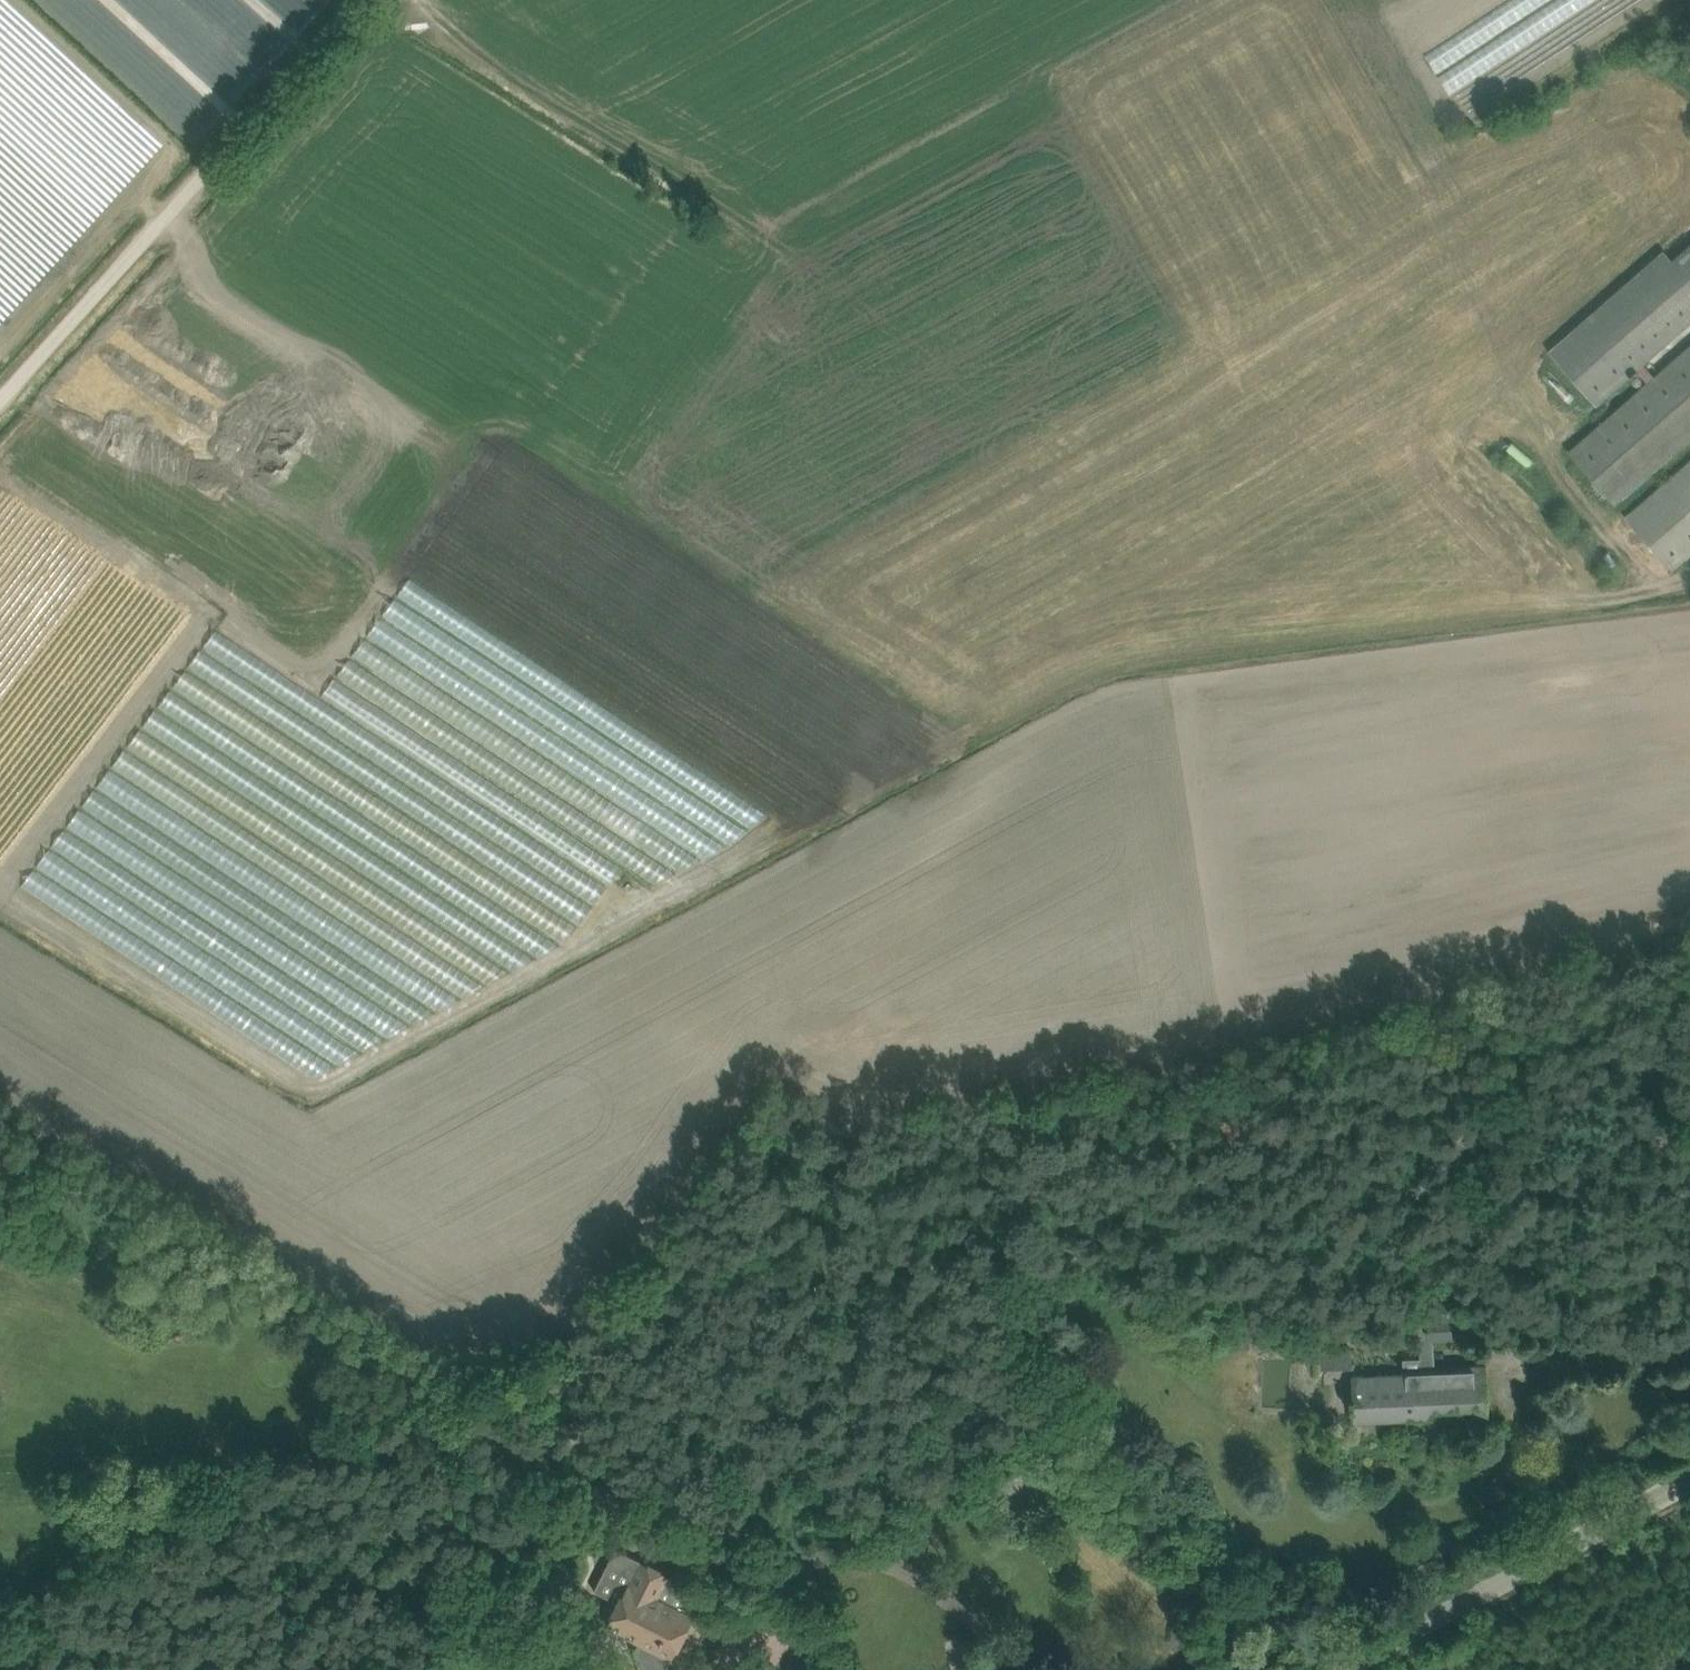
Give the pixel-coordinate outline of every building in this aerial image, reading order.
[(1553,345),(1600,400),(1689,323),(1689,243),(1676,255),(1668,246),(1553,345)] [(1570,446),(1677,568),(1689,557),(1689,342),(1570,446)] [(1303,1347),(1304,1367),(1334,1366),(1334,1346),(1303,1347)] [(1354,1419),(1496,1415),(1495,1365),(1352,1369),(1354,1419)] [(667,1661),(704,1589),(616,1545),(595,1586),(619,1598),(607,1622),(638,1638),(634,1647),(641,1669),(671,1669),(667,1661)]
